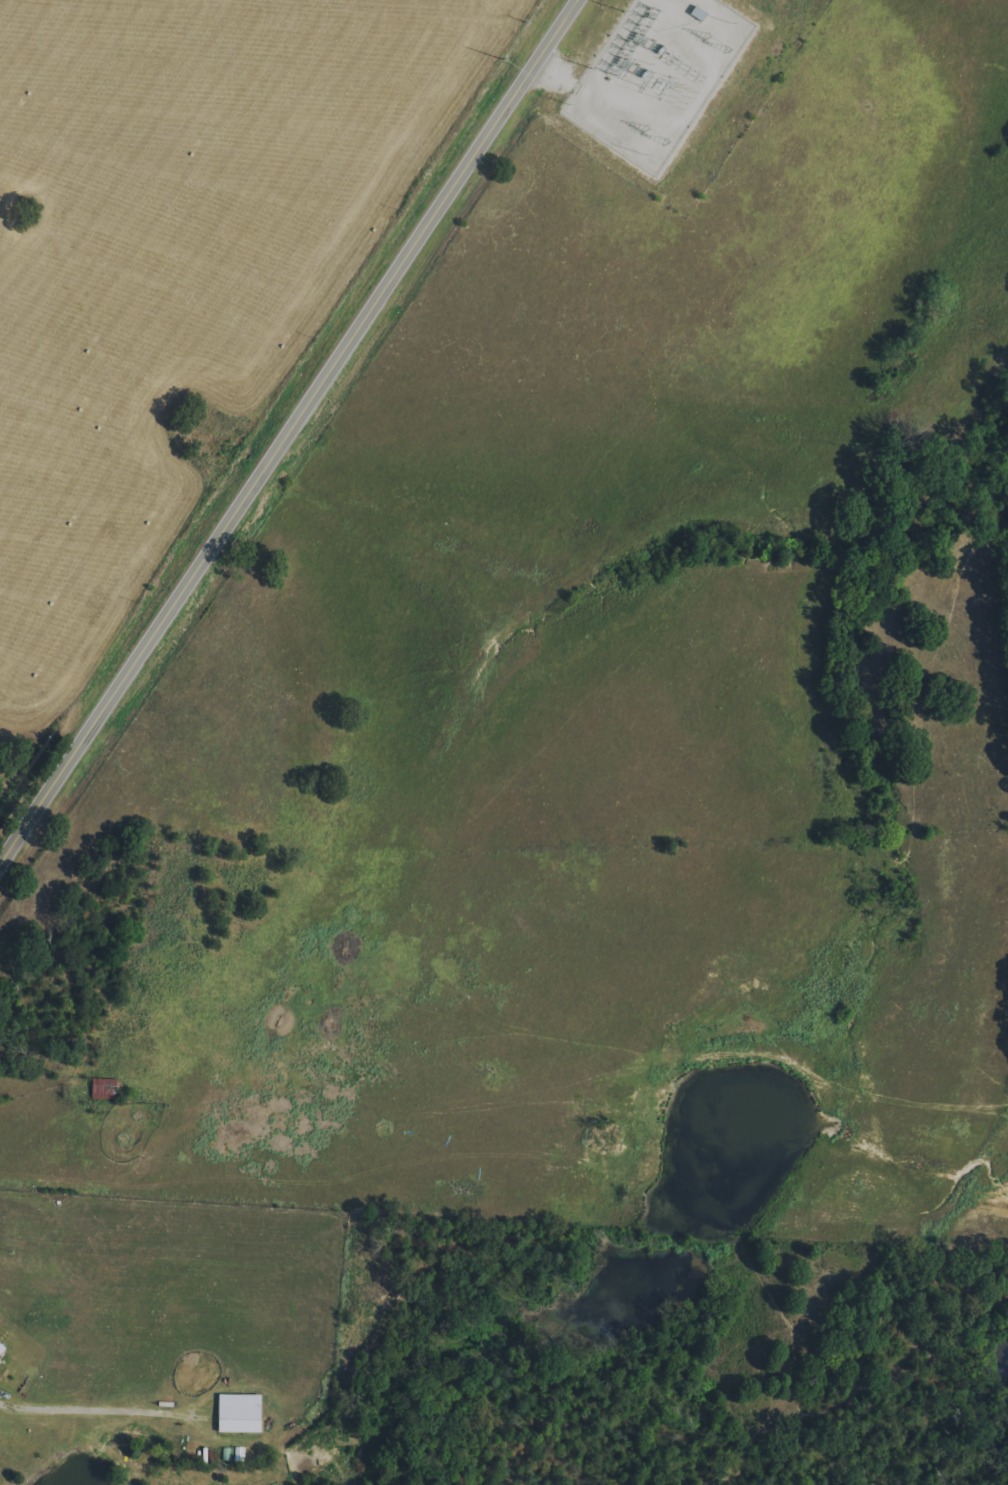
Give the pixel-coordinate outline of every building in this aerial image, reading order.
[(262,1395),(219,1394),(219,1432),(262,1433),(262,1395)]
